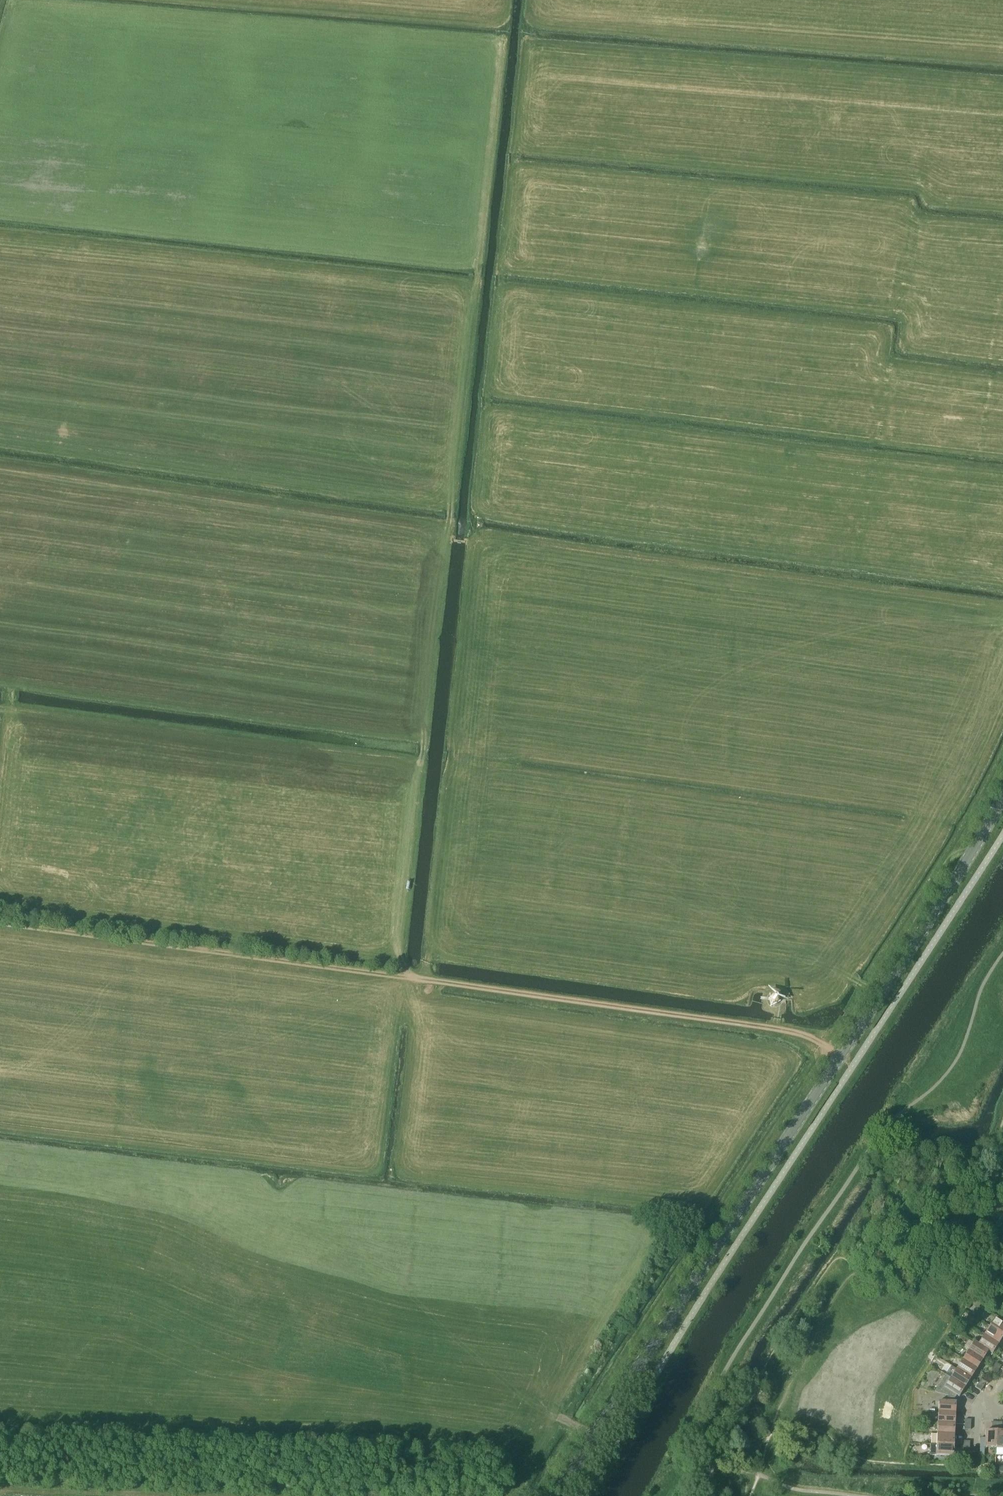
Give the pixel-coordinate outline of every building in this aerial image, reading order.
[(779,1002),(780,999),(780,998),(777,995),(773,995),(770,997),(769,1001),(772,1004),(776,1004),(779,1002)] [(976,1300),(973,1305),(978,1308),(981,1303),(976,1300)] [(990,1326),(1002,1335),(1002,1321),(996,1317),(990,1326)] [(1002,1337),(1002,1335),(990,1326),(984,1335),(998,1344),(1002,1337)] [(992,1354),(998,1344),(984,1335),(978,1344),(988,1351),(992,1354)] [(978,1344),(974,1341),(968,1350),(983,1360),(988,1351),(978,1344)] [(983,1360),(968,1350),(962,1360),(977,1369),(983,1360)] [(971,1378),(977,1369),(962,1360),(956,1369),(971,1378)] [(971,1378),(956,1369),(950,1378),(965,1387),(971,1378)] [(959,1397),(965,1387),(950,1378),(950,1379),(945,1376),(935,1392),(948,1396),(953,1397),(955,1398),(957,1395),(959,1397)] [(938,1411),(955,1412),(956,1402),(953,1401),(955,1398),(953,1397),(948,1396),(945,1401),(939,1401),(938,1411)] [(955,1423),(955,1412),(938,1411),(937,1422),(955,1423)] [(954,1434),(955,1423),(937,1422),(937,1433),(954,1434)] [(984,1448),(995,1448),(996,1431),(985,1430),(985,1438),(984,1448)] [(954,1434),(937,1433),(936,1444),(954,1445),(954,1434)] [(954,1445),(936,1444),(930,1444),(930,1455),(953,1456),(954,1445)]
